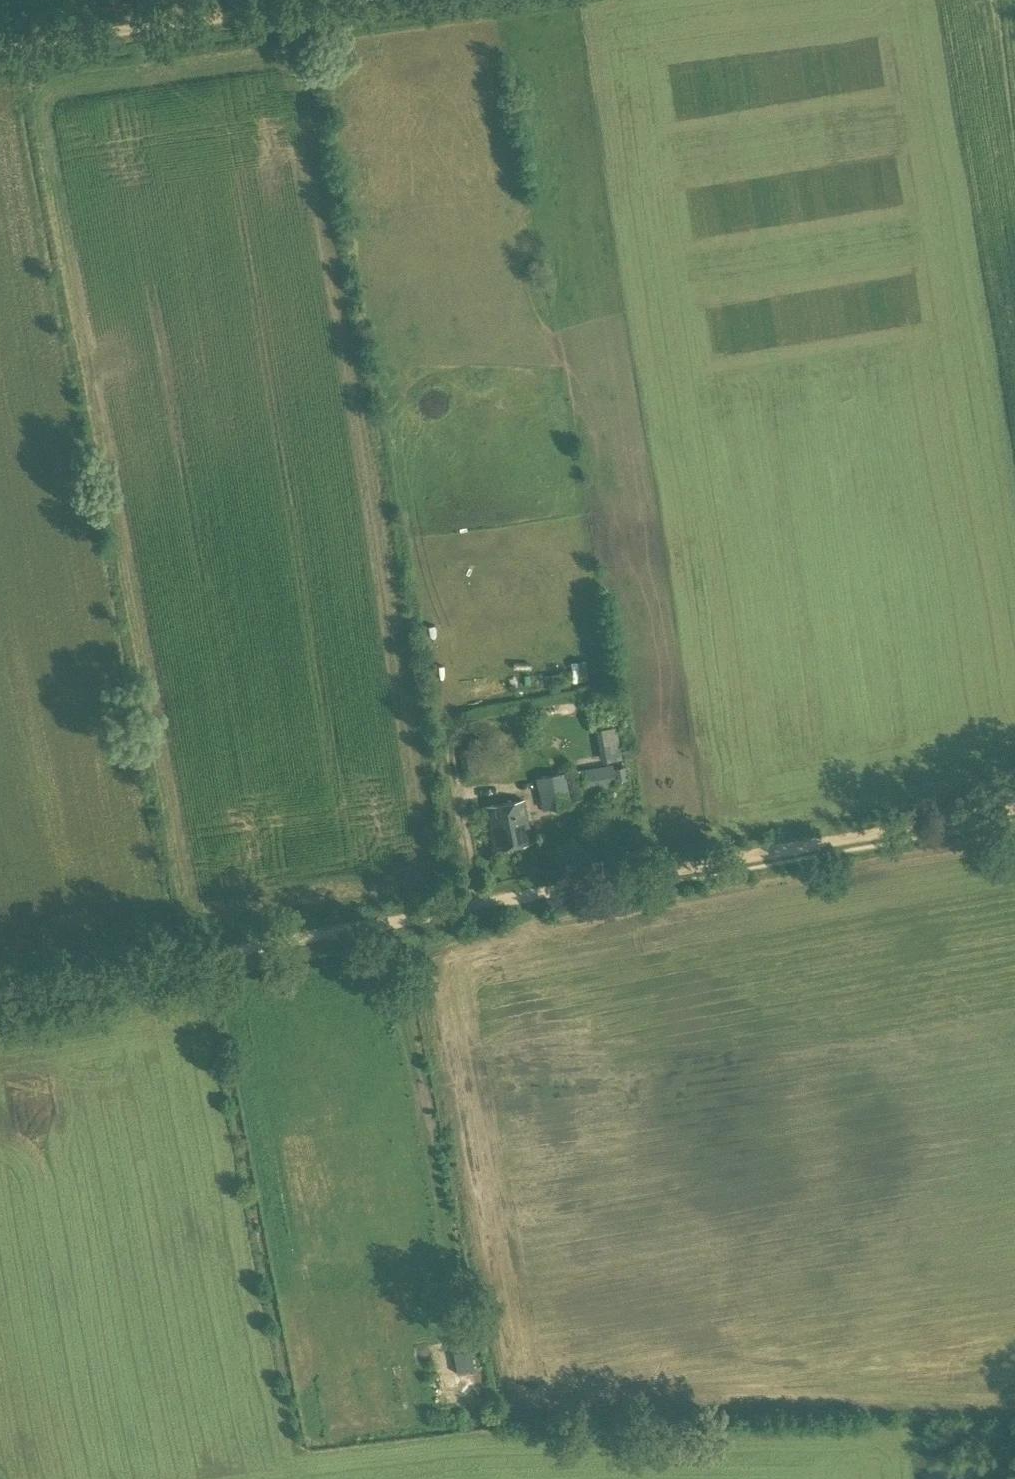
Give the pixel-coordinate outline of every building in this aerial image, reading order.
[(577,668),(578,679),(588,678),(586,660),(573,661),(574,668),(577,668)] [(481,775),(478,754),(460,757),(462,774),(468,773),(468,777),(481,775)] [(584,791),(615,786),(612,765),(580,770),(584,791)] [(624,767),(613,769),(615,782),(626,780),(624,767)] [(543,810),(570,804),(564,772),(536,777),(543,810)] [(495,849),(532,842),(524,800),(487,807),(495,849)] [(483,1401),(478,1370),(473,1371),(469,1351),(453,1353),(457,1374),(456,1374),(461,1404),(483,1401)]
